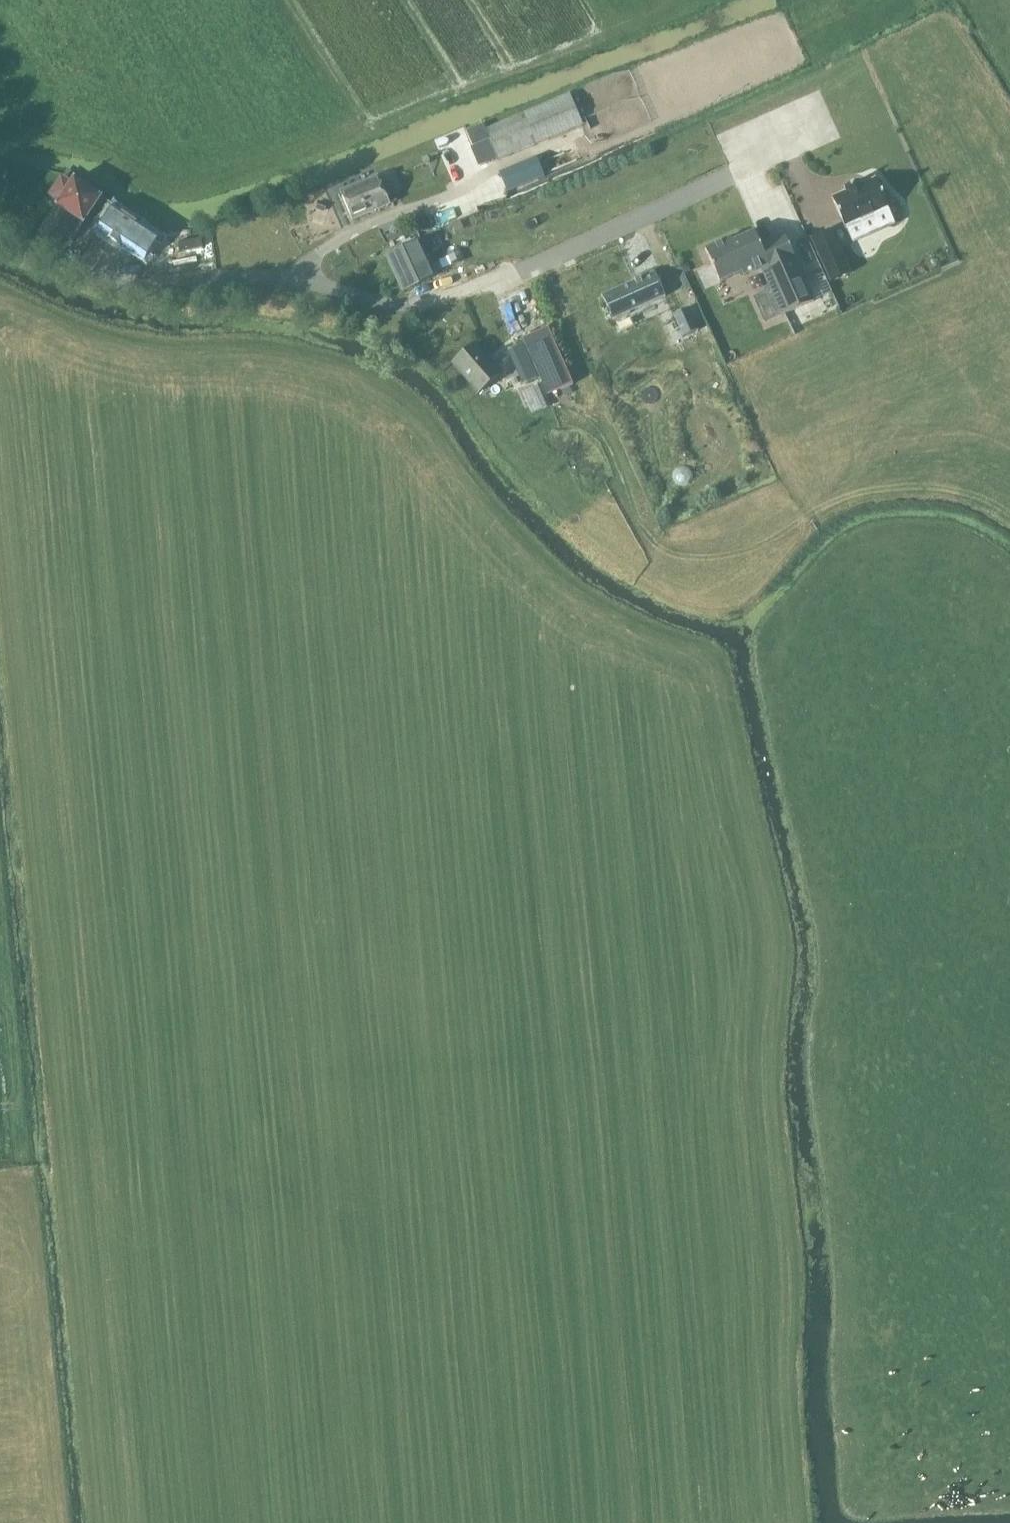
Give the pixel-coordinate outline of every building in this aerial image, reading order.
[(581,124),(568,94),(523,112),(536,143),(581,124)] [(498,160),(536,144),(536,143),(523,112),(485,128),(490,140),(498,160)] [(483,125),(466,132),(472,147),(490,140),(485,128),(483,125)] [(536,157),(499,172),(507,192),(544,176),(536,157)] [(353,219),(390,204),(386,196),(378,177),(342,192),(353,219)] [(37,233),(55,245),(56,246),(75,217),(82,222),(93,207),(106,216),(113,206),(100,197),(101,196),(74,178),(56,204),(57,205),(37,233)] [(847,192),(832,198),(846,229),(847,228),(888,210),(889,209),(876,179),(861,185),(860,181),(845,188),(847,192)] [(393,193),(386,196),(390,204),(397,201),(393,193)] [(110,236),(139,253),(153,228),(125,212),(120,220),(120,219),(110,236)] [(830,230),(812,238),(831,282),(849,274),(830,230)] [(719,281),(741,272),(743,275),(761,267),(782,315),(813,301),(784,235),(760,246),(754,232),(732,241),(730,238),(704,249),(719,281)] [(434,276),(418,240),(385,255),(401,291),(434,276)] [(447,253),(452,265),(464,260),(459,249),(447,253)] [(634,280),(601,295),(602,296),(612,318),(612,319),(612,320),(665,296),(665,295),(664,295),(654,273),(655,273),(654,271),(640,278),(639,277),(638,278),(639,278),(635,280),(635,279),(634,280)] [(688,308),(674,315),(684,336),(698,330),(688,308)] [(549,395),(573,384),(548,328),(524,339),(549,395)] [(452,363),(479,393),(501,373),(474,343),(452,363)] [(508,351),(514,365),(529,358),(523,344),(508,351)]
